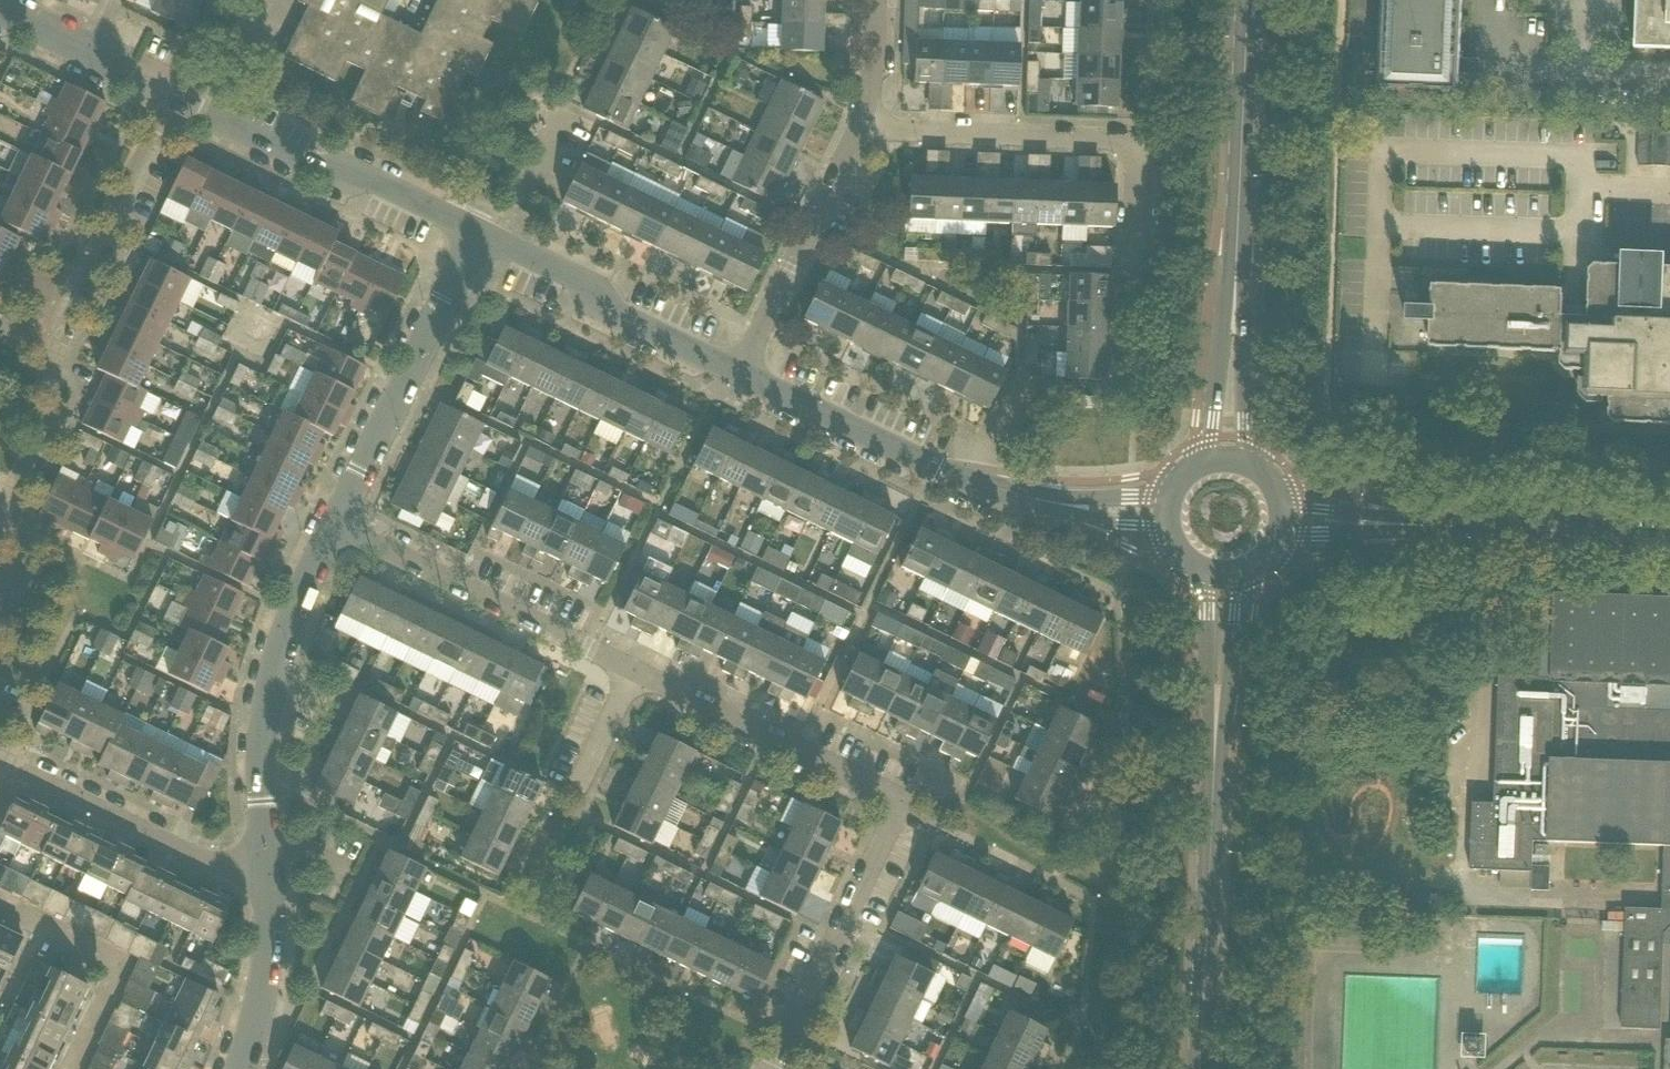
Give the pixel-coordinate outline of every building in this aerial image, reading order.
[(151,11),(189,30),(200,6),(187,0),(156,0),(151,11)] [(506,28),(522,35),(538,3),(533,0),(436,0),(420,34),(381,15),(389,0),(299,0),(298,2),(318,12),(310,30),(299,25),(283,57),(336,83),(346,62),(365,71),(350,103),(382,118),(396,88),(425,102),(420,113),(452,128),(468,95),(458,90),(467,72),(477,76),(493,44),(483,39),(491,21),(506,28)] [(824,0),(819,0),(782,0),(781,24),(823,26),(824,0)] [(941,84),(943,30),(922,29),(923,9),(943,10),(944,0),(906,0),(904,64),(915,65),(914,83),(941,84)] [(959,11),(960,0),(944,0),(943,10),(959,11)] [(978,12),(994,12),(994,0),(978,0),(978,12)] [(998,0),(994,0),(994,12),(1010,13),(1010,0),(998,0)] [(1460,74),(1461,59),(1463,59),(1463,57),(1457,57),(1459,0),(1385,0),(1383,53),(1381,53),(1380,55),(1383,55),(1383,71),(1380,71),(1380,73),(1382,73),(1381,89),(1414,91),(1414,89),(1456,90),(1456,76),(1483,77),(1483,75),(1460,74)] [(1635,48),(1669,49),(1669,0),(1636,0),(1635,48)] [(1029,1),(1028,27),(1040,28),(1041,1),(1029,1)] [(1121,5),(1079,3),(1078,29),(1120,31),(1121,5)] [(752,7),(740,7),(739,23),(752,23),(752,7)] [(676,29),(633,8),(620,33),(663,54),(676,29)] [(739,23),(739,38),(751,39),(752,23),(739,23)] [(781,24),(780,50),(822,52),(823,26),(781,24)] [(1039,45),(1040,28),(1028,27),(1027,45),(1039,45)] [(1077,55),(1119,56),(1120,31),(1078,29),(1077,55)] [(943,30),(941,84),(965,85),(967,31),(943,30)] [(965,85),(991,86),(993,33),(967,31),(965,85)] [(651,79),(663,54),(620,33),(608,59),(651,79)] [(991,86),(1016,87),(1017,87),(1019,46),(1018,46),(1019,34),(993,33),(991,86)] [(1077,55),(1061,55),(1060,79),(1076,80),(1076,79),(1119,81),(1119,56),(1077,55)] [(596,84),(639,105),(643,97),(643,96),(651,79),(608,59),(596,84)] [(736,62),(731,74),(745,81),(751,69),(736,62)] [(1026,77),(1039,78),(1039,62),(1027,62),(1026,77)] [(684,94),(699,101),(707,84),(692,77),(684,94)] [(1039,95),(1039,78),(1026,77),(1026,95),(1039,95)] [(1076,80),(1076,84),(1075,106),(1077,106),(1116,108),(1118,108),(1119,81),(1076,79),(1076,80)] [(782,80),(774,96),(769,106),(812,127),(824,102),(782,80)] [(67,83),(60,96),(58,102),(52,99),(50,104),(95,126),(106,103),(67,83)] [(583,109),(626,130),(639,105),(596,84),(583,109)] [(654,108),(667,114),(673,101),(672,94),(661,88),(654,102),(654,108)] [(692,113),(691,101),(677,103),(679,115),(692,113)] [(95,126),(50,104),(44,116),(49,119),(44,129),(84,149),(95,126)] [(812,127),(769,106),(757,131),(800,152),(812,127)] [(1640,128),(1639,166),(1669,167),(1669,129),(1640,128)] [(84,149),(44,129),(33,152),(80,175),(83,169),(76,165),(84,149)] [(800,152),(757,131),(744,157),(787,178),(800,152)] [(603,142),(619,150),(624,139),(609,132),(603,142)] [(691,144),(701,149),(707,138),(696,133),(691,144)] [(676,155),(681,145),(665,137),(660,147),(676,155)] [(624,139),(619,150),(632,156),(637,146),(624,139)] [(705,169),(712,156),(691,146),(685,159),(705,169)] [(948,165),(949,151),(928,150),(927,164),(948,165)] [(999,168),(1000,153),(972,151),(972,167),(999,168)] [(80,175),(33,152),(22,175),(62,195),(66,185),(73,189),(80,175)] [(581,165),(563,203),(587,215),(606,176),(605,176),(610,165),(587,154),(581,165)] [(665,173),(671,162),(655,154),(649,165),(665,173)] [(484,165),(495,171),(498,172),(503,162),(489,155),(484,165)] [(744,157),(732,182),(775,203),(787,178),(744,157)] [(1079,157),(1078,171),(1100,172),(1100,158),(1079,157)] [(198,165),(186,159),(162,209),(185,220),(189,210),(189,209),(212,163),(202,158),(198,165)] [(683,168),(671,162),(665,173),(678,179),(683,168)] [(210,220),(230,181),(219,175),(222,168),(212,163),(189,209),(189,210),(210,220)] [(62,195),(22,175),(11,199),(58,221),(62,212),(55,208),(62,195)] [(610,226),(629,188),(606,176),(587,215),(610,226)] [(716,184),(700,176),(695,187),(710,195),(716,184)] [(610,226),(633,237),(652,199),(651,199),(656,188),(634,177),(629,188),(610,226)] [(911,177),(908,232),(935,233),(937,178),(911,177)] [(962,179),(937,178),(935,233),(935,234),(960,235),(960,222),(962,179)] [(230,181),(210,220),(232,230),(255,184),(245,179),(241,186),(230,181)] [(962,179),(960,222),(986,223),(988,180),(962,179)] [(1012,181),(988,180),(986,223),(1011,224),(1012,181)] [(1036,225),(1038,182),(1012,181),(1011,224),(1036,225)] [(1061,226),(1063,183),(1038,182),(1036,225),(1061,226)] [(1088,184),(1063,183),(1061,226),(1086,227),(1088,184)] [(255,184),(232,230),(233,231),(226,246),(247,256),(249,251),(273,202),(262,196),(265,189),(255,184)] [(723,201),(728,190),(716,184),(710,195),(723,201)] [(1086,227),(1113,228),(1115,185),(1088,184),(1086,227)] [(655,248),(674,210),(680,198),(657,186),(656,188),(651,199),(652,199),(633,237),(655,248)] [(39,241),(45,229),(52,232),(58,221),(11,199),(0,221),(0,222),(39,241)] [(755,217),(761,206),(746,199),(741,210),(755,217)] [(270,261),(275,251),(298,205),(288,200),(285,207),(273,202),(249,251),(270,261)] [(298,205),(275,251),(297,262),(316,223),(305,217),(308,210),(298,205)] [(774,212),(761,206),(755,217),(768,223),(774,212)] [(678,259),(697,221),(674,210),(655,248),(678,259)] [(701,270),(719,232),(723,224),(701,213),(697,221),(678,259),(701,270)] [(319,272),(338,236),(342,226),(331,221),(328,228),(316,223),(297,262),(319,272)] [(20,239),(0,229),(0,257),(17,265),(22,255),(14,251),(20,239)] [(723,281),(742,243),(719,232),(701,270),(723,281)] [(149,236),(143,248),(157,256),(163,243),(149,236)] [(165,260),(175,241),(166,236),(163,243),(157,256),(165,260)] [(324,287),(336,292),(355,253),(344,248),(347,241),(338,236),(319,272),(314,282),(324,287)] [(183,245),(175,241),(165,260),(174,264),(183,245)] [(746,292),(765,254),(742,243),(723,281),(746,292)] [(1111,269),(1111,251),(1111,248),(1087,247),(1086,256),(1085,256),(1085,268),(1111,269)] [(865,255),(850,248),(845,258),(859,265),(865,255)] [(934,262),(934,249),(918,248),(918,261),(934,262)] [(959,250),(934,249),(934,262),(959,263),(959,250)] [(959,263),(985,264),(985,251),(959,250),(959,263)] [(985,251),(985,264),(1000,264),(1001,252),(985,251)] [(355,253),(336,292),(346,297),(353,301),(350,306),(357,310),(378,265),(365,258),(355,253)] [(1034,266),(1035,253),(1026,253),(1025,265),(1034,266)] [(1051,254),(1035,253),(1034,266),(1051,266),(1051,254)] [(879,261),(865,255),(859,265),(874,272),(879,261)] [(1070,255),(1069,267),(1085,268),(1085,256),(1070,255)] [(0,257),(0,281),(5,271),(12,275),(17,265),(0,257)] [(190,279),(143,257),(138,268),(145,271),(140,282),(179,302),(190,279)] [(208,280),(218,261),(209,257),(200,276),(208,280)] [(226,265),(218,261),(208,280),(217,285),(226,265)] [(1609,417),(1615,423),(1669,425),(1669,265),(1643,264),(1596,262),(1590,268),(1588,314),(1562,313),(1563,293),(1562,293),(1562,288),(1558,288),(1558,287),(1535,286),(1534,287),(1525,287),(1525,286),(1503,285),(1503,287),(1494,286),(1494,285),(1470,284),(1470,285),(1461,285),(1461,284),(1438,283),(1438,284),(1433,284),(1433,290),(1431,290),(1431,307),(1408,307),(1407,322),(1430,322),(1430,330),(1430,341),(1431,341),(1430,346),(1436,347),(1435,347),(1561,353),(1561,364),(1565,369),(1586,370),(1585,391),(1589,395),(1610,395),(1609,417)] [(385,268),(378,265),(357,310),(364,313),(367,315),(363,323),(381,331),(387,318),(406,278),(385,268)] [(910,277),(896,270),(890,280),(905,287),(910,277)] [(1111,278),(1069,276),(1068,302),(1110,304),(1111,278)] [(924,284),(910,277),(905,287),(919,294),(924,284)] [(251,301),(261,282),(252,278),(243,297),(251,301)] [(122,301),(169,323),(179,302),(140,282),(134,294),(127,290),(122,301)] [(269,286),(261,282),(251,301),(260,305),(269,286)] [(827,331),(846,293),(822,282),(803,320),(827,331)] [(1056,286),(1039,285),(1028,284),(1027,301),(1039,301),(1055,301),(1056,286)] [(935,303),(950,310),(955,299),(941,292),(935,303)] [(868,304),(846,293),(827,331),(850,342),(868,304)] [(224,307),(232,311),(235,312),(239,303),(220,294),(216,303),(224,307)] [(955,299),(950,310),(964,317),(970,306),(955,299)] [(118,326),(158,345),(169,323),(122,301),(117,310),(124,314),(118,326)] [(1038,317),(1039,301),(1027,301),(1027,316),(1038,317)] [(1067,327),(1109,329),(1110,304),(1068,302),(1067,327)] [(872,353),(891,315),(868,304),(850,342),(872,353)] [(277,314),(294,322),(298,313),(282,305),(277,314)] [(298,313),(294,322),(307,328),(311,319),(298,313)] [(981,325),(995,332),(1000,321),(986,314),(981,325)] [(914,326),(891,315),(872,353),(895,364),(914,326)] [(1017,329),(1000,321),(995,332),(1017,342),(1017,329)] [(516,333),(505,327),(504,327),(497,342),(485,365),(475,360),(466,378),(477,383),(481,375),(504,386),(509,376),(532,329),(521,323),(516,333)] [(147,367),(158,345),(118,326),(113,337),(106,333),(101,344),(147,367)] [(936,337),(914,326),(895,364),(918,375),(936,337)] [(1066,353),(1108,355),(1109,329),(1067,327),(1066,353)] [(509,376),(532,388),(550,350),(539,344),(543,334),(532,329),(509,376)] [(198,339),(217,348),(221,339),(203,330),(198,339)] [(1037,352),(1037,335),(1026,335),(1025,352),(1037,352)] [(485,365),(497,342),(486,337),(475,360),(485,365)] [(941,386),(959,348),(936,337),(918,375),(941,386)] [(217,348),(198,339),(194,347),(213,356),(217,348)] [(101,344),(96,354),(103,357),(97,370),(107,374),(137,389),(138,386),(147,367),(101,344)] [(321,354),(313,373),(314,374),(354,393),(366,367),(321,345),(317,353),(321,354)] [(555,399),(578,351),(566,346),(562,355),(550,350),(532,388),(555,399)] [(982,359),(959,348),(941,386),(963,397),(982,359)] [(577,410),(596,372),(584,366),(589,356),(578,351),(555,399),(577,410)] [(1024,377),(1041,378),(1041,368),(1044,368),(1045,352),(1037,352),(1025,352),(1024,377)] [(1066,353),(1065,379),(1107,380),(1108,355),(1066,353)] [(275,356),(266,373),(275,377),(284,360),(275,356)] [(987,409),(1006,371),(982,359),(963,397),(987,409)] [(238,365),(229,385),(238,389),(247,370),(238,365)] [(607,377),(596,372),(577,410),(600,421),(623,373),(612,368),(607,377)] [(197,391),(201,381),(182,372),(178,381),(197,391)] [(623,373),(600,421),(623,432),(641,394),(630,388),(634,378),(623,373)] [(107,374),(95,399),(140,421),(145,411),(139,409),(148,391),(138,386),(137,389),(107,374)] [(348,404),(354,393),(314,374),(304,395),(350,418),(356,407),(348,404)] [(192,400),(197,391),(178,381),(173,391),(192,400)] [(466,406),(475,387),(464,382),(455,401),(466,406)] [(641,394),(623,432),(645,443),(669,395),(657,390),(653,399),(641,394)] [(350,418),(304,395),(293,417),(323,432),(333,437),(334,434),(338,424),(346,428),(350,418)] [(645,443),(660,450),(669,454),(687,416),(675,410),(680,400),(669,395),(645,443)] [(82,424),(122,443),(131,426),(137,428),(140,421),(95,399),(82,424)] [(218,409),(237,418),(241,409),(222,400),(218,409)] [(484,425),(441,404),(429,429),(471,450),(484,425)] [(237,418),(218,409),(214,417),(233,426),(237,418)] [(200,417),(193,413),(187,410),(178,428),(194,436),(203,418),(200,417)] [(318,443),(323,432),(293,417),(284,412),(274,432),(320,455),(325,446),(318,443)] [(512,428),(516,420),(500,412),(496,420),(512,428)] [(711,428),(693,466),(716,477),(740,430),(728,424),(724,434),(711,428)] [(459,475),(471,450),(429,429),(416,454),(459,475)] [(551,445),(556,436),(542,429),(538,438),(551,445)] [(716,477),(739,488),(758,450),(746,445),(751,435),(740,430),(716,477)] [(274,432),(263,455),(302,474),(308,463),(315,467),(320,455),(274,432)] [(182,456),(187,445),(173,438),(168,449),(182,456)] [(197,452),(216,461),(220,452),(202,443),(197,452)] [(582,452),(565,444),(561,452),(578,460),(582,452)] [(130,455),(112,446),(105,461),(123,469),(130,455)] [(739,488),(762,499),(785,452),(774,446),(769,456),(758,450),(739,488)] [(537,457),(540,452),(529,447),(524,457),(526,457),(530,459),(535,462),(537,457)] [(90,448),(84,463),(93,467),(100,453),(90,448)] [(498,463),(508,468),(515,454),(505,449),(498,463)] [(216,461),(197,452),(193,460),(212,470),(216,461)] [(592,466),(596,457),(584,452),(580,461),(592,466)] [(785,452),(762,499),(785,510),(803,472),(792,467),(796,457),(785,452)] [(404,480),(447,501),(459,475),(416,454),(404,480)] [(263,455),(252,477),(299,500),(304,489),(297,486),(302,474),(263,455)] [(143,485),(152,466),(144,462),(134,481),(143,485)] [(152,466),(143,485),(152,489),(161,471),(152,466)] [(629,475),(613,467),(609,475),(625,483),(629,475)] [(803,472),(785,510),(808,522),(831,474),(819,468),(815,478),(803,472)] [(569,483),(581,489),(589,493),(595,479),(576,470),(569,483)] [(77,480),(60,472),(39,515),(63,526),(85,481),(78,477),(77,480)] [(808,522),(831,533),(849,495),(837,489),(842,479),(831,474),(808,522)] [(515,539),(533,501),(540,487),(516,475),(486,537),(498,543),(503,533),(515,539)] [(252,477),(241,500),(280,519),(287,506),(294,510),(299,500),(252,477)] [(391,505),(434,526),(447,501),(404,480),(391,505)] [(649,495),(653,487),(640,480),(636,489),(637,489),(638,490),(649,495)] [(89,539),(108,499),(91,491),(95,485),(85,481),(63,526),(89,539)] [(607,496),(612,487),(600,481),(595,490),(607,496)] [(143,485),(137,498),(145,502),(152,489),(143,485)] [(176,494),(195,503),(199,495),(180,486),(176,494)] [(488,510),(496,493),(487,489),(479,505),(488,510)] [(852,543),(853,544),(876,496),(865,490),(860,500),(849,495),(831,533),(852,543)] [(195,503),(176,494),(172,503),(191,512),(195,503)] [(631,512),(636,500),(623,494),(617,506),(631,512)] [(846,555),(871,567),(895,517),(883,511),(887,501),(876,496),(853,544),(852,543),(846,555)] [(122,555),(134,561),(158,509),(145,502),(137,498),(132,510),(129,509),(107,556),(118,562),(122,555)] [(107,556),(129,509),(108,499),(89,539),(101,545),(98,552),(107,556)] [(241,500),(230,522),(277,545),(283,532),(276,529),(280,519),(241,500)] [(533,559),(556,512),(533,501),(515,539),(526,544),(522,554),(533,559)] [(674,502),(668,515),(685,523),(691,511),(676,504),(674,502)] [(579,523),(556,512),(533,559),(544,565),(549,555),(560,561),(579,523)] [(166,517),(159,533),(175,541),(183,524),(166,517)] [(705,523),(697,519),(693,527),(701,531),(705,523)] [(277,545),(230,522),(219,545),(259,564),(266,549),(273,553),(277,545)] [(601,534),(579,523),(560,561),(572,567),(567,576),(578,581),(597,544),(601,534)] [(919,529),(901,567),(925,579),(947,530),(936,525),(931,535),(919,529)] [(667,541),(683,548),(689,534),(674,527),(667,541)] [(947,530),(925,579),(947,589),(965,551),(954,545),(958,536),(947,530)] [(441,542),(443,537),(431,531),(429,537),(441,542)] [(748,531),(740,548),(757,556),(765,539),(748,531)] [(594,577),(606,583),(625,545),(601,534),(597,544),(578,581),(589,587),(594,577)] [(780,554),(788,558),(793,548),(784,544),(780,554)] [(202,564),(248,587),(259,564),(219,545),(213,558),(207,555),(202,564)] [(947,589),(970,600),(993,553),(982,547),(977,557),(965,551),(947,589)] [(762,560),(783,571),(789,558),(788,558),(780,554),(768,548),(762,560)] [(717,565),(727,570),(734,556),(723,551),(717,565)] [(993,611),(1011,573),(999,568),(1004,558),(993,553),(970,600),(993,611)] [(741,571),(746,562),(738,557),(733,566),(741,571)] [(649,558),(642,573),(641,573),(623,611),(635,617),(630,626),(642,632),(665,584),(671,573),(673,569),(649,558)] [(794,573),(798,565),(790,562),(786,569),(794,573)] [(779,579),(757,568),(751,580),(773,591),(775,588),(779,579)] [(1022,579),(1011,573),(993,611),(1015,622),(1038,575),(1027,569),(1022,579)] [(816,586),(830,592),(835,580),(821,574),(816,586)] [(232,619),(244,594),(204,575),(196,592),(190,590),(187,597),(232,619)] [(1038,575),(1015,622),(1038,633),(1056,595),(1045,589),(1049,580),(1038,575)] [(359,576),(341,614),(364,626),(383,588),(359,576)] [(795,604),(803,589),(780,578),(779,579),(775,588),(776,589),(774,593),(795,604)] [(862,594),(859,592),(836,581),(830,593),(857,606),(862,594)] [(669,633),(687,595),(665,584),(642,632),(653,637),(657,627),(669,633)] [(364,626),(387,637),(405,599),(383,588),(364,626)] [(818,597),(803,589),(795,604),(811,611),(818,597)] [(892,608),(897,596),(883,590),(878,601),(877,602),(891,609),(892,608)] [(1056,595),(1038,633),(1061,644),(1084,597),(1073,591),(1068,601),(1056,595)] [(687,595),(669,633),(681,639),(676,648),(687,654),(710,606),(687,595)] [(1580,596),(1580,597),(1558,596),(1557,611),(1537,611),(1535,677),(1500,676),(1495,803),(1474,803),(1471,870),(1533,872),(1534,841),(1568,843),(1665,847),(1664,884),(1663,909),(1627,908),(1626,921),(1626,932),(1622,1028),(1655,1029),(1661,1029),(1665,933),(1669,928),(1669,600),(1580,596)] [(219,644),(232,619),(187,597),(182,606),(188,609),(179,627),(189,632),(190,631),(219,645),(219,644)] [(1078,669),(1084,656),(1103,618),(1090,612),(1095,602),(1084,597),(1061,644),(1054,657),(1078,669)] [(405,599),(387,637),(410,648),(428,610),(405,599)] [(849,612),(826,601),(825,600),(820,612),(817,617),(841,628),(849,612)] [(908,616),(914,618),(922,622),(927,611),(913,605),(908,616)] [(714,655),(733,617),(710,606),(687,654),(698,659),(703,650),(714,655)] [(410,648),(432,659),(451,621),(428,610),(410,648)] [(764,615),(757,629),(756,628),(733,676),(744,681),(749,672),(760,677),(785,625),(764,615)] [(733,617),(714,655),(726,661),(721,670),(733,676),(756,628),(733,617)] [(451,621),(432,659),(455,670),(474,632),(451,621)] [(139,622),(135,631),(154,640),(158,631),(139,622)] [(960,623),(953,637),(968,645),(975,631),(960,623)] [(785,625),(760,677),(772,683),(767,692),(778,698),(801,650),(802,651),(808,637),(785,625)] [(918,648),(925,635),(902,625),(896,638),(918,648)] [(110,633),(101,629),(91,648),(99,653),(110,633)] [(154,640),(135,631),(131,640),(150,649),(154,640)] [(179,652),(226,675),(231,665),(223,661),(229,649),(219,644),(219,645),(190,631),(189,632),(179,652)] [(455,670),(478,681),(497,643),(474,632),(455,670)] [(108,657),(118,638),(110,633),(99,653),(108,657)] [(948,646),(925,635),(918,648),(920,649),(920,648),(942,658),(948,646)] [(996,660),(1002,647),(984,639),(978,651),(996,660)] [(519,654),(497,643),(478,681),(501,692),(519,654)] [(1017,655),(1004,648),(998,661),(1011,667),(1017,655)] [(806,700),(825,662),(802,651),(801,650),(778,698),(789,703),(794,694),(806,700)] [(889,651),(882,665),(859,712),(870,718),(875,708),(886,714),(905,676),(912,662),(889,651)] [(957,651),(950,665),(963,671),(970,658),(957,651)] [(168,675),(208,694),(214,682),(220,685),(226,675),(179,652),(168,675)] [(882,665),(858,653),(840,691),(852,697),(848,707),(859,712),(882,665)] [(519,654),(501,692),(495,704),(518,716),(543,665),(519,654)] [(326,668),(340,675),(345,664),(331,657),(326,668)] [(353,657),(349,666),(360,671),(364,662),(353,657)] [(986,682),(987,681),(992,670),(992,669),(979,662),(973,675),(986,682)] [(355,682),(360,671),(349,666),(345,664),(340,675),(355,682)] [(1048,672),(1047,671),(1044,678),(1066,689),(1074,674),(1056,665),(1054,668),(1051,667),(1048,672)] [(1042,683),(1044,678),(1047,671),(1038,667),(1036,670),(1030,667),(1026,675),(1042,683)] [(146,672),(137,668),(128,687),(137,692),(146,672)] [(146,672),(137,692),(145,696),(154,676),(146,672)] [(928,687),(904,734),(916,740),(920,730),(932,736),(950,698),(957,684),(934,673),(928,687)] [(928,687),(905,676),(886,714),(898,720),(893,729),(904,734),(928,687)] [(160,696),(166,682),(159,679),(153,692),(160,696)] [(378,680),(372,691),(386,697),(391,686),(378,680)] [(80,694),(58,684),(35,730),(46,736),(50,728),(60,734),(80,694)] [(386,697),(400,704),(405,693),(391,686),(386,697)] [(178,712),(188,693),(179,689),(170,708),(178,712)] [(188,693),(178,712),(187,716),(196,697),(188,693)] [(1024,706),(1028,697),(1020,693),(1016,701),(1024,706)] [(78,751),(101,705),(80,694),(60,734),(72,740),(69,747),(78,751)] [(386,737),(397,714),(398,713),(360,695),(348,718),(386,737)] [(973,709),(950,698),(932,736),(943,741),(939,751),(950,756),(973,709)] [(437,708),(422,701),(417,713),(432,720),(437,708)] [(103,754),(98,764),(99,765),(118,726),(123,716),(101,705),(78,751),(89,757),(93,749),(103,754)] [(1091,738),(1097,725),(1059,707),(1048,730),(1095,753),(1101,742),(1091,738)] [(432,720),(446,727),(451,715),(437,708),(432,720)] [(966,752),(978,758),(996,720),(973,709),(950,756),(961,762),(966,752)] [(375,759),(381,748),(391,753),(396,741),(386,737),(348,718),(337,741),(375,759)] [(1010,740),(1016,726),(1007,721),(1000,735),(1010,740)] [(146,723),(140,736),(117,782),(127,787),(131,780),(142,785),(161,746),(167,733),(146,723)] [(476,742),(482,731),(468,724),(463,735),(476,742)] [(1095,753),(1048,730),(1036,724),(1025,747),(1075,771),(1080,760),(1090,765),(1095,753)] [(117,782),(140,736),(118,726),(99,765),(111,770),(107,777),(117,782)] [(482,731),(476,742),(492,749),(497,738),(482,731)] [(167,733),(161,746),(142,785),(154,791),(150,798),(160,803),(189,744),(167,733)] [(685,775),(696,752),(658,733),(647,757),(685,775)] [(1005,749),(1010,740),(1000,735),(996,745),(1005,749)] [(337,741),(326,764),(364,782),(375,759),(337,741)] [(425,755),(436,761),(444,747),(432,742),(425,755)] [(221,767),(219,766),(222,760),(189,744),(160,803),(171,808),(174,801),(186,807),(197,786),(209,792),(221,767)] [(1026,776),(1073,799),(1079,788),(1069,783),(1075,771),(1025,747),(1020,757),(1032,763),(1026,776)] [(451,751),(444,765),(454,770),(455,769),(459,760),(461,756),(451,751)] [(430,775),(436,761),(425,755),(418,769),(430,775)] [(673,798),(685,775),(647,757),(636,780),(673,798)] [(472,766),(459,760),(455,769),(468,775),(472,766)] [(314,787),(352,806),(364,782),(326,764),(314,787)] [(448,784),(454,770),(444,765),(437,779),(448,784)] [(543,784),(505,765),(494,789),(532,807),(543,784)] [(1026,776),(1015,799),(1052,818),(1058,806),(1068,810),(1073,799),(1026,776)] [(625,802),(662,821),(673,798),(636,780),(625,802)] [(734,800),(741,785),(731,780),(724,794),(734,800)] [(411,787),(404,801),(414,806),(421,792),(411,787)] [(532,807),(494,789),(482,812),(520,830),(532,807)] [(749,789),(743,803),(753,809),(760,794),(749,789)] [(727,814),(734,800),(724,794),(717,809),(727,814)] [(429,796),(422,811),(433,816),(440,801),(429,796)] [(781,822),(793,827),(792,828),(830,846),(842,822),(792,798),(781,822)] [(15,799),(0,829),(0,834),(21,844),(40,805),(30,800),(28,805),(15,799)] [(407,820),(414,806),(404,801),(397,815),(407,820)] [(625,802),(613,826),(651,844),(662,821),(625,802)] [(746,823),(753,809),(743,803),(735,818),(746,823)] [(43,855),(60,821),(46,814),(48,809),(40,805),(21,844),(43,855)] [(422,811),(415,824),(427,829),(433,816),(422,811)] [(520,830),(482,812),(471,835),(509,853),(520,830)] [(64,865),(83,826),(74,821),(71,826),(60,821),(43,855),(64,865)] [(86,875),(103,842),(89,835),(92,830),(83,826),(64,865),(86,875)] [(709,826),(703,840),(713,846),(720,831),(709,826)] [(830,846),(792,828),(781,851),(819,869),(830,846)] [(727,834),(721,849),(732,854),(738,839),(727,834)] [(471,835),(460,858),(498,876),(509,853),(471,835)] [(423,858),(429,846),(422,842),(420,841),(410,836),(404,849),(423,858)] [(614,850),(627,856),(632,846),(619,839),(614,850)] [(706,860),(713,846),(703,840),(696,855),(706,860)] [(108,886),(127,847),(117,842),(114,847),(103,842),(86,875),(108,886)] [(648,853),(632,846),(627,856),(643,864),(648,853)] [(135,851),(127,847),(108,886),(127,895),(130,896),(144,867),(146,862),(132,856),(135,851)] [(721,849),(714,864),(725,869),(732,854),(721,849)] [(426,869),(388,850),(377,874),(415,892),(426,869)] [(941,903),(963,855),(952,850),(948,859),(935,853),(917,891),(941,903)] [(808,892),(819,869),(781,851),(770,873),(808,892)] [(941,903),(963,914),(981,876),(970,870),(975,861),(963,855),(941,903)] [(660,872),(674,878),(678,868),(664,862),(660,872)] [(148,912),(167,873),(157,868),(155,873),(144,867),(130,896),(127,895),(125,901),(148,912)] [(1533,867),(1533,872),(1532,890),(1550,890),(1551,879),(1551,867),(1533,867)] [(693,875),(678,868),(674,878),(688,885),(693,875)] [(747,891),(759,897),(797,915),(808,892),(770,873),(770,874),(759,868),(747,891)] [(986,925),(1009,877),(998,872),(993,881),(981,876),(963,914),(986,925)] [(170,922),(187,888),(173,882),(175,877),(167,873),(148,912),(170,922)] [(31,879),(21,874),(12,892),(22,897),(31,879)] [(404,915),(415,892),(377,874),(366,897),(404,915)] [(613,885),(590,874),(571,912),(594,923),(613,885)] [(986,925),(1008,936),(1027,898),(1015,893),(1020,883),(1009,877),(986,925)] [(22,897),(30,901),(39,883),(31,879),(22,897)] [(719,901),(724,890),(710,883),(704,894),(719,901)] [(617,934),(636,896),(613,885),(594,923),(617,934)] [(198,894),(187,888),(170,922),(191,933),(210,894),(200,889),(198,894)] [(724,890),(719,901),(734,908),(739,897),(724,890)] [(213,943),(230,909),(216,903),(218,898),(210,894),(191,933),(213,943)] [(1008,936),(1031,947),(1054,900),(1043,894),(1038,904),(1027,898),(1008,936)] [(74,900),(65,895),(56,914),(65,918),(74,900)] [(641,946),(659,908),(636,896),(617,934),(641,946)] [(404,915),(366,897),(355,919),(393,938),(404,915)] [(466,899),(459,913),(470,919),(477,904),(466,899)] [(73,922),(82,904),(74,900),(65,918),(72,922),(73,922)] [(1054,900),(1031,947),(1023,963),(1047,974),(1073,921),(1061,915),(1065,905),(1054,900)] [(765,923),(770,912),(755,905),(749,916),(765,923)] [(663,957),(682,919),(659,908),(641,946),(663,957)] [(898,911),(889,928),(920,943),(928,926),(898,911)] [(770,912),(765,923),(778,930),(784,919),(770,912)] [(470,919),(459,913),(448,936),(459,941),(470,919)] [(117,921),(108,916),(98,936),(106,940),(117,921)] [(344,942),(382,960),(393,938),(355,919),(344,942)] [(704,930),(682,919),(663,957),(686,968),(704,930)] [(115,944),(124,924),(117,921),(107,941),(114,944),(115,944)] [(0,928),(0,973),(5,975),(23,937),(1,927),(0,928)] [(709,979),(728,941),(704,930),(686,968),(709,979)] [(140,957),(149,939),(137,933),(127,953),(139,959),(140,957)] [(437,959),(448,964),(459,941),(448,936),(444,944),(438,958),(437,959)] [(140,957),(150,962),(159,944),(149,939),(140,957)] [(732,990),(751,952),(728,941),(709,979),(732,990)] [(933,949),(942,953),(946,945),(937,941),(933,949)] [(371,983),(382,960),(344,942),(333,965),(371,983)] [(160,967),(168,949),(159,944),(150,962),(160,967)] [(475,954),(465,949),(458,964),(468,968),(475,954)] [(908,961),(896,955),(890,968),(880,963),(874,974),(922,997),(939,963),(913,950),(908,961)] [(732,990),(755,1001),(773,963),(751,952),(732,990)] [(137,966),(138,967),(155,976),(160,967),(150,962),(140,957),(139,959),(136,966),(137,966)] [(202,965),(201,965),(186,957),(181,967),(198,975),(202,965)] [(970,964),(980,969),(983,962),(974,957),(970,964)] [(1607,1027),(1622,1027),(1623,957),(1608,957),(1607,1027)] [(222,987),(229,971),(204,959),(201,965),(202,965),(198,975),(222,987)] [(440,979),(448,964),(437,959),(430,974),(440,979)] [(551,979),(513,961),(502,984),(540,1003),(551,979)] [(44,992),(78,1009),(89,987),(39,963),(29,984),(40,990),(44,992)] [(458,964),(447,986),(457,991),(468,968),(458,964)] [(333,965),(321,988),(359,1007),(371,983),(333,965)] [(1008,982),(1012,973),(1002,968),(998,977),(1008,982)] [(873,1002),(911,1020),(922,997),(874,974),(869,986),(879,990),(873,1002)] [(966,991),(972,979),(961,974),(955,986),(966,991)] [(1020,974),(1014,986),(1032,994),(1038,983),(1020,974)] [(213,1009),(219,996),(185,979),(174,1002),(213,1021),(218,1011),(213,1009)] [(149,990),(131,981),(120,1003),(138,1012),(149,990)] [(44,992),(40,990),(29,984),(28,984),(17,1006),(68,1031),(78,1009),(44,992)] [(491,1007),(529,1026),(540,1003),(502,984),(491,1007)] [(457,991),(447,986),(436,1009),(446,1014),(457,991)] [(425,1010),(432,996),(422,991),(415,1005),(425,1010)] [(1015,999),(1009,1011),(998,1035),(1045,1058),(1051,1046),(1041,1042),(1047,1029),(1031,1022),(1037,1010),(1015,999)] [(335,1018),(341,1007),(327,1001),(322,1012),(335,1018)] [(163,1024),(198,1041),(204,1027),(209,1029),(213,1021),(174,1002),(163,1024)] [(852,1019),(900,1043),(911,1020),(873,1002),(867,1013),(858,1009),(852,1019)] [(138,1012),(120,1003),(110,1024),(129,1033),(138,1012)] [(408,1019),(418,1024),(425,1010),(415,1005),(408,1019)] [(17,1006),(7,1027),(7,1028),(57,1052),(68,1031),(17,1006)] [(341,1007),(335,1018),(351,1026),(356,1015),(341,1007)] [(518,1048),(529,1026),(491,1007),(480,1030),(518,1048)] [(949,1025),(954,1014),(942,1008),(936,1019),(949,1025)] [(446,1014),(436,1009),(425,1032),(435,1036),(446,1014)] [(900,1043),(852,1019),(847,1031),(857,1036),(851,1048),(862,1054),(858,1062),(871,1068),(911,1068),(914,1063),(895,1054),(900,1043)] [(970,1035),(975,1023),(965,1019),(960,1030),(970,1035)] [(372,1023),(367,1033),(382,1040),(387,1030),(372,1023)] [(129,1033),(110,1024),(104,1037),(102,1036),(98,1045),(100,1046),(100,1045),(119,1054),(129,1033)] [(153,1045),(192,1064),(197,1054),(192,1052),(198,1041),(163,1024),(153,1045)] [(0,1042),(0,1051),(38,1068),(49,1068),(57,1052),(7,1028),(0,1042)] [(387,1030),(382,1040),(396,1047),(401,1037),(387,1030)] [(502,1068),(508,1068),(518,1048),(480,1030),(469,1053),(502,1068)] [(435,1036),(425,1032),(414,1055),(424,1059),(435,1036)] [(1011,1068),(1028,1068),(1030,1064),(1040,1068),(1045,1058),(998,1035),(987,1057),(1011,1068)] [(1482,1039),(1470,1038),(1470,1052),(1481,1053),(1482,1039)] [(936,1057),(940,1047),(929,1042),(924,1055),(934,1060),(936,1057)] [(100,1046),(96,1054),(98,1055),(91,1068),(112,1068),(119,1054),(100,1045),(100,1046)] [(149,1068),(190,1068),(192,1064),(153,1045),(142,1066),(149,1068)] [(294,1045),(282,1068),(311,1068),(317,1056),(294,1045)] [(0,1051),(0,1068),(38,1068),(0,1051)] [(469,1053),(461,1068),(502,1068),(469,1053)] [(414,1055),(407,1068),(419,1068),(424,1059),(414,1055)] [(340,1067),(317,1056),(311,1068),(339,1068),(340,1067)] [(987,1057),(981,1068),(1011,1068),(987,1057)]
